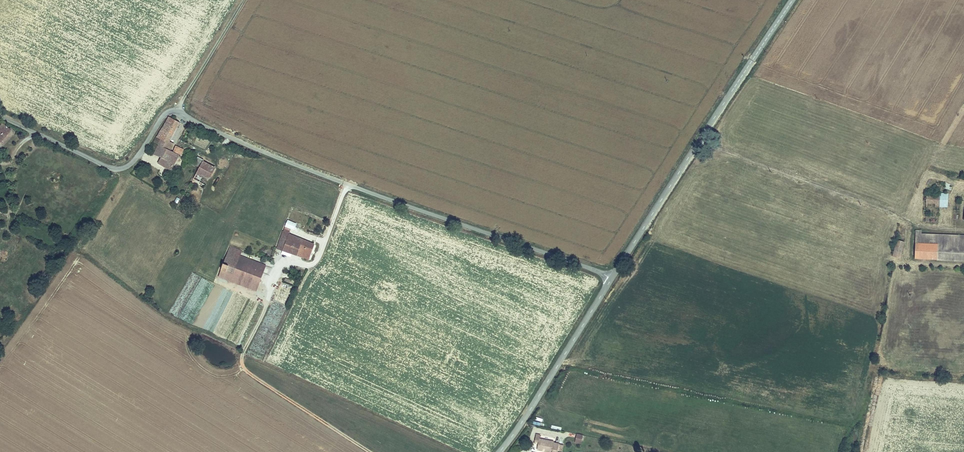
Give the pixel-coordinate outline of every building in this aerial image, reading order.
[(173,151),(176,146),(170,143),(180,122),(169,116),(157,136),(162,138),(155,153),(161,156),(158,163),(172,170),(180,154),(173,151)] [(1,145),(2,146),(14,133),(2,123),(0,126),(0,146),(1,145)] [(180,154),(181,155),(184,150),(176,146),(173,151),(180,154)] [(194,164),(200,167),(203,162),(203,160),(198,157),(194,164)] [(205,185),(214,168),(203,162),(200,167),(193,179),(205,185)] [(939,207),(946,207),(947,194),(938,193),(938,196),(939,196),(939,207)] [(935,207),(939,207),(939,196),(938,196),(927,196),(926,203),(936,203),(935,207)] [(291,229),(294,230),(296,224),(288,220),(283,232),(289,235),(291,229)] [(308,259),(314,245),(289,235),(283,232),(277,249),(282,250),(292,254),(308,259)] [(963,261),(963,236),(959,236),(921,234),(915,234),(915,243),(937,244),(936,259),(963,261)] [(893,256),(900,258),(904,242),(897,240),(893,256)] [(915,258),(936,259),(937,244),(915,243),(915,258)] [(221,270),(233,274),(240,256),(242,251),(230,247),(221,270)] [(219,277),(256,291),(266,266),(240,256),(233,274),(221,270),(219,277)] [(554,443),(554,442),(539,439),(540,435),(536,434),(535,441),(539,442),(538,444),(537,450),(549,451),(557,451),(558,450),(562,451),(563,445),(554,443)]
